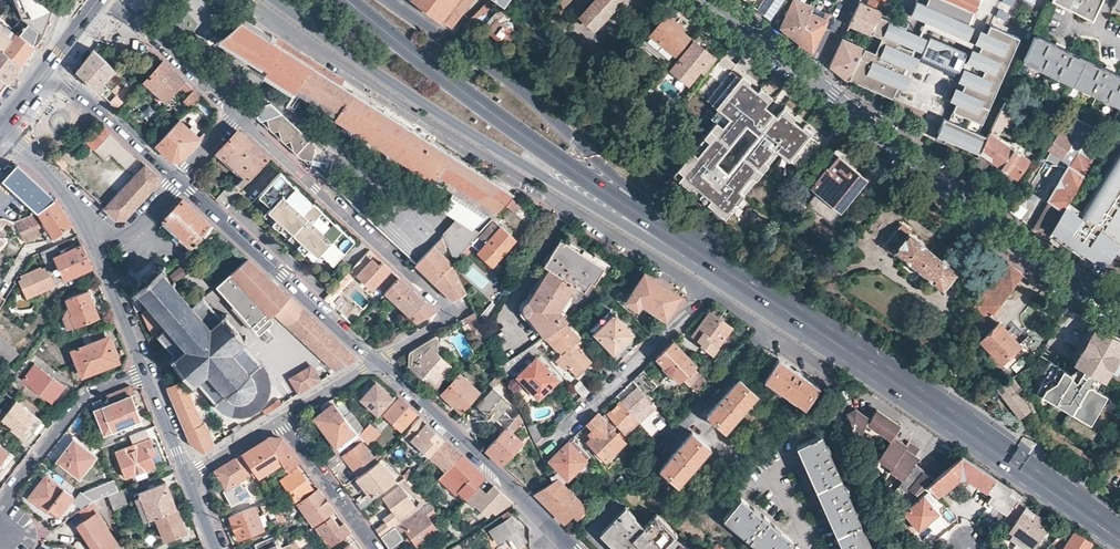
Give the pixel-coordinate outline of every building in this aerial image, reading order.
[(36,45),(47,23),(54,8),(51,0),(0,0),(0,17),(36,45)] [(196,0),(177,0),(161,23),(186,40),(195,27),(183,19),(196,0)] [(471,0),(416,0),(426,8),(450,27),(471,0)] [(580,15),(595,28),(610,11),(612,12),(617,5),(616,4),(620,0),(595,0),(580,15)] [(811,6),(799,0),(794,0),(781,26),(784,28),(798,39),(810,12),(812,6),(811,6)] [(880,10),(883,3),(884,0),(859,0),(858,1),(880,10)] [(916,1),(910,15),(962,37),(978,0),(914,0),(916,1)] [(986,34),(981,47),(978,53),(972,66),(984,71),(982,77),(970,72),(964,85),(962,91),(956,104),(948,122),(943,120),(936,137),(978,155),(986,139),(977,134),(1018,39),(1002,32),(1016,0),(1000,0),(986,34)] [(1091,18),(1090,21),(1092,22),(1102,0),(1054,0),(1091,18)] [(848,24),(870,33),(877,17),(880,10),(858,1),(851,18),(848,24)] [(905,29),(910,15),(883,3),(880,10),(877,17),(905,29)] [(517,33),(524,24),(501,6),(495,14),(493,14),(486,23),(507,41),(515,32),(517,33)] [(826,19),(810,12),(798,39),(804,45),(811,50),(826,19)] [(673,52),(676,55),(691,38),(680,29),(681,26),(666,14),(642,42),(666,61),(673,52)] [(270,35),(244,16),(233,28),(219,39),(266,69),(263,74),(294,93),(295,91),(311,66),(314,61),(294,48),(288,45),(278,39),(271,34),(270,34),(270,35)] [(21,65),(27,57),(36,45),(0,17),(0,49),(21,65)] [(904,30),(905,29),(877,17),(870,33),(882,38),(876,53),(863,48),(861,52),(847,80),(880,94),(891,98),(896,88),(901,75),(904,69),(909,56),(911,52),(898,47),(899,43),(912,49),(918,36),(904,30)] [(461,37),(465,40),(471,33),(467,29),(461,37)] [(981,47),(986,34),(980,31),(974,44),(981,47)] [(920,52),(925,39),(918,36),(912,49),(920,52)] [(1034,36),(1023,59),(1119,105),(1119,77),(1034,36)] [(847,80),(861,52),(863,48),(842,38),(834,53),(829,65),(838,72),(847,80)] [(923,61),(960,77),(969,56),(932,40),(923,61)] [(695,41),(671,69),(688,83),(684,88),(692,94),(717,63),(719,61),(695,41)] [(118,77),(121,74),(93,48),(88,56),(76,71),(89,83),(104,96),(107,93),(100,86),(113,72),(118,77)] [(8,82),(14,74),(21,65),(0,49),(0,76),(8,82)] [(972,66),(978,53),(972,50),(966,63),(972,66)] [(590,56),(578,70),(586,78),(598,64),(590,56)] [(917,59),(909,56),(904,69),(911,72),(917,59)] [(184,79),(163,60),(145,80),(165,99),(184,79)] [(343,79),(314,61),(311,66),(295,91),(302,96),(384,148),(400,121),(358,95),(340,84),(343,79)] [(791,164),(813,137),(784,114),(779,121),(768,112),(775,103),(732,67),(699,107),(719,125),(673,182),(729,228),(750,204),(742,198),(753,184),(758,188),(772,171),(766,166),(776,153),(791,164)] [(684,88),(688,83),(671,69),(667,74),(684,88)] [(964,85),(970,72),(963,69),(958,82),(964,85)] [(903,91),(909,79),(901,75),(896,88),(903,91)] [(109,101),(118,109),(137,89),(129,81),(109,101)] [(202,95),(194,88),(185,99),(192,106),(202,95)] [(956,104),(962,91),(955,89),(950,101),(956,104)] [(302,96),(295,91),(294,93),(286,105),(293,110),(302,96)] [(1018,107),(1004,100),(1003,103),(986,139),(978,155),(977,157),(974,164),(984,170),(991,160),(1016,177),(1029,158),(1022,153),(1012,146),(996,135),(1003,122),(1010,126),(1018,107)] [(316,145),(283,113),(268,118),(271,129),(274,131),(280,129),(285,142),(292,140),(295,151),(302,158),(312,160),(316,145)] [(200,137),(189,126),(180,118),(156,144),(164,151),(172,159),(181,157),(200,137)] [(454,156),(400,121),(384,148),(489,214),(475,230),(478,232),(493,216),(505,203),(511,196),(514,194),(454,156)] [(101,124),(89,137),(85,141),(104,158),(110,151),(126,166),(136,155),(124,144),(101,124)] [(1105,138),(1110,129),(1104,126),(1099,134),(1105,138)] [(1074,139),(1060,130),(1048,148),(1062,158),(1074,139)] [(216,199),(223,206),(229,200),(247,180),(249,180),(269,158),(241,132),(235,132),(230,137),(217,151),(224,157),(225,156),(244,174),(229,190),(226,187),(216,199)] [(1016,141),(1012,146),(1022,153),(1025,148),(1016,141)] [(1075,189),(1096,153),(1083,145),(1071,166),(1069,166),(1049,200),(1050,201),(1032,230),(1045,240),(1059,216),(1068,202),(1075,189)] [(1083,211),(1068,202),(1059,216),(1049,234),(1064,243),(1097,263),(1101,266),(1105,269),(1114,254),(1119,256),(1119,234),(1118,233),(1119,230),(1119,152),(1083,211)] [(840,209),(864,178),(837,157),(830,166),(829,165),(812,186),(840,209)] [(53,160),(63,168),(65,165),(57,158),(53,160)] [(146,164),(106,207),(116,217),(125,217),(157,183),(156,174),(153,171),(146,164)] [(38,212),(56,199),(51,195),(21,168),(17,165),(6,178),(3,181),(38,212)] [(253,203),(327,271),(356,239),(337,222),(330,230),(327,233),(314,220),(316,218),(324,208),(320,204),(315,200),(307,210),(305,212),(290,199),(292,197),(300,189),(282,172),(253,203)] [(511,196),(505,203),(514,211),(520,205),(511,196)] [(307,210),(292,197),(290,199),(305,212),(307,210)] [(182,198),(163,218),(190,244),(191,245),(193,244),(194,245),(196,243),(194,242),(207,229),(212,225),(182,198)] [(56,199),(38,212),(15,222),(26,244),(45,234),(47,241),(54,238),(72,225),(65,213),(57,199),(56,199)] [(1007,210),(1013,214),(1017,209),(1011,205),(1007,210)] [(475,230),(457,217),(440,235),(452,261),(478,232),(475,230)] [(330,230),(316,218),(314,220),(327,233),(330,230)] [(492,264),(514,238),(493,219),(480,234),(483,237),(479,241),(482,244),(477,250),(492,264)] [(940,259),(909,233),(910,231),(902,224),(883,245),(892,253),(894,251),(942,290),(956,273),(947,265),(949,261),(944,256),(940,259)] [(212,225),(207,229),(217,238),(221,234),(212,225)] [(444,249),(438,237),(416,262),(426,272),(435,280),(451,263),(440,253),(444,249)] [(525,310),(544,337),(568,320),(559,309),(576,285),(585,290),(586,288),(588,289),(591,285),(592,284),(593,283),(594,283),(605,266),(561,237),(544,263),(549,267),(545,274),(527,302),(526,303),(525,304),(525,305),(524,306),(524,307),(524,308),(524,309),(525,310)] [(56,245),(38,254),(44,267),(39,269),(37,268),(20,281),(26,296),(38,290),(39,292),(56,285),(56,283),(93,267),(87,255),(80,239),(76,241),(78,244),(61,251),(62,253),(60,254),(56,245)] [(373,288),(390,269),(369,250),(360,260),(366,266),(358,275),(373,288)] [(273,316),(334,371),(354,358),(247,260),(215,289),(259,337),(272,325),(273,316)] [(1023,275),(1008,262),(974,306),(990,318),(1023,275)] [(358,263),(346,276),(349,279),(361,266),(358,263)] [(451,263),(435,280),(445,290),(454,298),(465,292),(451,263)] [(203,298),(205,297),(202,295),(201,296),(199,295),(197,297),(198,298),(190,305),(172,284),(174,283),(173,281),(172,280),(170,281),(163,272),(165,270),(164,269),(165,268),(162,264),(161,266),(159,264),(156,266),(158,269),(156,270),(154,268),(146,275),(137,284),(138,286),(136,288),(134,286),(131,288),(133,290),(131,292),(134,295),(136,293),(137,295),(139,294),(146,303),(145,305),(147,307),(142,312),(152,335),(156,332),(165,324),(166,326),(159,332),(157,333),(158,334),(156,336),(158,338),(159,337),(175,355),(171,357),(172,359),(170,361),(172,364),(175,362),(189,379),(189,380),(188,381),(188,382),(189,383),(190,383),(191,383),(192,383),(193,383),(194,382),(195,381),(194,380),(196,379),(218,405),(219,406),(221,407),(222,408),(224,410),(228,412),(232,413),(237,414),(241,414),(241,417),(245,417),(245,414),(251,413),(256,410),(261,406),(264,402),(267,397),(268,394),(270,395),(271,391),(269,391),(268,389),(268,379),(267,376),(266,373),(265,371),(263,368),(239,341),(240,340),(241,340),(242,340),(243,339),(243,338),(243,337),(244,336),(245,335),(243,332),(240,334),(238,331),(225,316),(227,315),(225,313),(223,314),(222,313),(218,316),(203,298)] [(172,280),(173,281),(185,272),(180,266),(168,275),(172,280)] [(640,302),(665,319),(668,316),(680,295),(662,284),(644,272),(626,301),(636,308),(640,302)] [(385,291),(417,321),(434,310),(398,276),(385,291)] [(89,290),(67,298),(70,307),(67,320),(70,328),(99,317),(89,290)] [(132,301),(136,312),(143,309),(138,298),(132,301)] [(633,334),(611,310),(591,328),(613,352),(633,334)] [(713,352),(731,327),(710,311),(691,336),(713,352)] [(474,312),(459,321),(462,326),(468,322),(474,331),(480,327),(474,312)] [(977,327),(981,330),(989,319),(982,315),(976,323),(977,324),(978,325),(978,326),(977,327)] [(568,320),(544,337),(555,348),(551,351),(557,358),(556,359),(565,368),(582,353),(581,352),(580,352),(573,344),(577,340),(582,346),(588,341),(568,320)] [(1018,345),(999,323),(981,339),(1000,361),(1018,345)] [(1109,372),(1119,353),(1119,342),(1095,327),(1074,363),(1081,367),(1097,377),(1103,380),(1104,380),(1109,372)] [(70,343),(81,371),(98,365),(99,368),(118,361),(109,337),(106,338),(103,330),(92,334),(95,342),(86,345),(83,338),(70,343)] [(6,362),(18,352),(0,332),(0,355),(6,362)] [(450,367),(435,353),(436,352),(437,341),(433,336),(410,351),(409,367),(411,369),(431,386),(450,367)] [(696,364),(674,341),(657,357),(680,380),(696,364)] [(533,353),(538,350),(533,345),(500,366),(504,375),(516,367),(515,365),(522,360),(521,359),(532,352),(533,353)] [(1116,376),(1119,370),(1119,353),(1109,372),(1116,376)] [(559,379),(537,356),(531,362),(528,358),(525,360),(528,365),(517,375),(538,397),(559,379)] [(284,397),(320,376),(309,358),(274,379),(284,397)] [(765,370),(770,362),(765,359),(760,367),(765,370)] [(819,387),(778,359),(765,379),(806,407),(819,387)] [(15,374),(9,382),(22,392),(28,384),(52,402),(64,387),(34,363),(22,379),(15,374)] [(603,367),(608,373),(613,368),(607,363),(603,367)] [(1097,377),(1081,367),(1071,374),(1052,363),(1044,377),(1042,379),(1045,381),(1038,393),(1058,405),(1059,403),(1076,409),(1073,414),(1089,423),(1106,395),(1106,394),(1097,389),(1092,386),(1097,377)] [(98,365),(81,371),(82,374),(99,368),(98,365)] [(6,368),(2,373),(9,378),(13,373),(6,368)] [(497,382),(503,376),(500,370),(492,378),(497,382)] [(656,385),(643,370),(632,380),(637,386),(646,396),(656,385)] [(711,377),(704,370),(695,380),(702,387),(711,377)] [(442,394),(462,412),(479,393),(460,375),(442,394)] [(1030,410),(1016,391),(1021,388),(1012,377),(1005,382),(996,388),(1019,418),(1030,410)] [(1097,389),(1103,380),(1097,377),(1092,386),(1097,389)] [(725,432),(758,394),(739,378),(707,415),(725,432)] [(583,396),(589,391),(579,380),(573,385),(583,396)] [(697,393),(702,387),(695,380),(689,386),(697,393)] [(182,381),(168,387),(191,443),(205,450),(213,445),(204,423),(201,424),(182,381)] [(380,410),(392,397),(376,383),(362,399),(377,413),(380,410)] [(109,394),(112,402),(94,409),(105,434),(141,421),(131,396),(134,389),(128,386),(109,394)] [(652,402),(646,396),(637,386),(621,401),(638,420),(643,425),(650,433),(653,430),(639,414),(652,402)] [(478,403),(488,412),(503,397),(492,387),(478,403)] [(405,403),(395,394),(392,397),(380,410),(401,429),(416,413),(405,403)] [(497,428),(500,432),(513,419),(507,414),(505,412),(512,405),(503,397),(488,412),(501,424),(497,428)] [(870,421),(856,410),(854,411),(851,408),(848,409),(845,404),(844,405),(840,398),(839,398),(838,397),(832,401),(833,402),(828,405),(831,412),(837,409),(854,428),(858,425),(863,431),(868,425),(892,441),(879,460),(892,469),(890,472),(903,479),(898,485),(906,491),(908,488),(916,494),(926,485),(933,479),(944,470),(934,459),(922,469),(914,464),(918,458),(915,456),(919,450),(909,442),(907,446),(893,437),(900,426),(899,425),(876,411),(870,421)] [(343,416),(331,399),(326,402),(329,407),(316,417),(326,431),(344,418),(343,416)] [(24,438),(31,430),(32,429),(29,426),(37,415),(17,400),(3,418),(13,426),(11,428),(24,438)] [(280,400),(271,405),(273,408),(282,403),(280,400)] [(638,420),(621,401),(607,414),(617,425),(624,434),(638,420)] [(1073,414),(1076,409),(1059,403),(1058,405),(1073,414)] [(516,405),(507,414),(513,419),(519,412),(516,405)] [(364,429),(351,411),(343,416),(344,418),(357,434),(359,435),(364,429)] [(500,432),(485,448),(502,463),(521,442),(529,449),(534,445),(519,412),(513,419),(500,432)] [(617,425),(607,414),(606,412),(600,418),(602,420),(589,432),(593,436),(588,441),(597,451),(606,460),(624,442),(612,430),(617,425)] [(32,429),(31,430),(33,432),(43,420),(37,415),(29,426),(32,429)] [(432,453),(444,440),(432,429),(419,417),(407,430),(432,453)] [(355,437),(359,435),(357,434),(344,418),(326,431),(336,444),(332,447),(336,452),(355,437)] [(535,442),(543,434),(537,422),(528,426),(535,442)] [(234,432),(242,428),(239,424),(232,428),(234,432)] [(651,445),(656,440),(650,433),(643,425),(638,430),(651,445)] [(99,431),(95,432),(101,447),(111,443),(108,437),(103,440),(99,431)] [(678,485),(711,448),(693,432),(660,469),(678,485)] [(111,443),(101,447),(105,456),(116,451),(126,477),(155,466),(151,455),(155,453),(155,455),(157,454),(156,453),(150,438),(149,439),(148,436),(141,439),(142,441),(119,450),(116,441),(111,443)] [(820,436),(797,446),(843,548),(872,548),(820,436)] [(281,460),(287,470),(298,462),(289,449),(281,438),(269,437),(266,438),(281,460)] [(259,475),(281,460),(266,438),(254,446),(243,452),(259,475)] [(75,439),(58,460),(80,477),(97,456),(75,439)] [(430,456),(446,471),(461,455),(454,448),(444,440),(432,453),(430,456)] [(587,461),(568,441),(557,452),(548,460),(568,479),(587,461)] [(345,455),(359,474),(377,462),(362,442),(345,455)] [(9,452),(0,445),(0,464),(9,452)] [(603,462),(606,460),(597,451),(594,453),(603,462)] [(13,455),(9,452),(0,464),(4,467),(13,455)] [(237,481),(251,472),(241,454),(215,470),(226,488),(221,491),(231,506),(249,494),(244,486),(241,488),(237,481)] [(459,490),(468,497),(477,488),(486,478),(475,468),(461,455),(446,471),(443,475),(437,481),(442,486),(444,483),(448,486),(454,479),(462,486),(459,490)] [(933,479),(926,485),(936,495),(942,489),(943,490),(959,477),(960,477),(962,477),(964,477),(966,477),(992,494),(988,502),(1007,514),(1017,499),(1009,494),(1012,490),(961,456),(944,470),(933,479)] [(355,502),(360,509),(375,498),(372,495),(375,493),(376,494),(395,481),(380,460),(377,462),(359,474),(357,476),(367,490),(356,497),(358,500),(355,502)] [(292,503),(294,502),(313,489),(296,468),(281,479),(292,495),(288,498),(292,503)] [(120,470),(111,473),(114,480),(118,491),(122,489),(131,486),(127,479),(124,480),(120,470)] [(435,480),(437,481),(443,475),(441,473),(435,480)] [(74,497),(47,475),(30,497),(48,512),(49,511),(56,517),(58,515),(60,516),(74,497)] [(555,475),(550,477),(552,482),(535,493),(553,510),(564,522),(572,514),(582,504),(559,482),(558,481),(557,480),(557,479),(555,475)] [(419,508),(428,501),(424,496),(407,481),(403,477),(399,480),(420,503),(419,504),(418,505),(417,506),(415,507),(401,488),(384,500),(393,511),(400,521),(419,508)] [(258,484),(261,489),(270,482),(267,478),(258,484)] [(118,491),(114,480),(84,494),(93,501),(94,501),(109,495),(118,491)] [(135,493),(145,521),(157,516),(176,508),(166,481),(135,493)] [(501,492),(493,485),(484,495),(477,488),(468,497),(466,499),(474,507),(476,505),(488,516),(499,505),(503,509),(512,503),(501,492)] [(122,489),(118,491),(109,495),(112,503),(114,507),(127,502),(122,489)] [(315,524),(334,510),(325,498),(319,489),(299,503),(315,524)] [(93,501),(84,494),(81,492),(73,501),(83,508),(93,501)] [(112,503),(109,495),(94,501),(100,509),(112,503)] [(267,501),(270,507),(273,505),(267,495),(264,497),(267,501)] [(1023,495),(1009,514),(1017,519),(1009,531),(1017,537),(1014,542),(1024,548),(1032,548),(1049,525),(1031,512),(1036,504),(1023,495)] [(919,528),(937,513),(923,496),(904,511),(913,522),(902,531),(910,542),(922,532),(919,528)] [(740,497),(723,518),(761,548),(785,548),(792,540),(769,521),(769,519),(764,516),(763,516),(740,497)] [(93,501),(83,508),(80,510),(86,519),(79,524),(96,548),(107,548),(117,542),(97,512),(100,509),(94,501),(93,501)] [(274,532),(282,528),(279,524),(275,517),(272,510),(270,507),(267,501),(259,504),(274,532)] [(582,504),(572,514),(577,518),(586,509),(582,504)] [(275,517),(281,513),(278,506),(272,510),(275,517)] [(262,531),(253,507),(228,516),(238,541),(262,531)] [(185,531),(176,508),(157,516),(166,538),(185,531)] [(437,532),(419,508),(400,521),(395,525),(398,530),(403,531),(406,528),(410,534),(408,536),(408,538),(410,541),(412,541),(414,539),(419,545),(437,532)] [(674,532),(656,513),(643,526),(633,517),(634,515),(627,509),(615,521),(614,520),(603,531),(621,548),(658,548),(674,532)] [(380,536),(394,526),(395,525),(400,521),(393,511),(383,518),(386,522),(376,530),(380,536)] [(285,519),(281,513),(275,517),(279,524),(285,519)] [(330,546),(350,532),(344,523),(338,527),(329,517),(316,526),(330,546)] [(520,530),(512,517),(490,530),(498,542),(507,537),(509,540),(512,537),(517,545),(525,540),(520,530)] [(44,524),(36,527),(40,536),(48,533),(44,524)] [(1067,524),(1052,542),(1063,548),(1088,548),(1093,542),(1067,524)] [(389,548),(390,548),(402,539),(401,536),(394,526),(380,536),(389,548)] [(278,536),(256,545),(258,548),(283,548),(278,536)]
